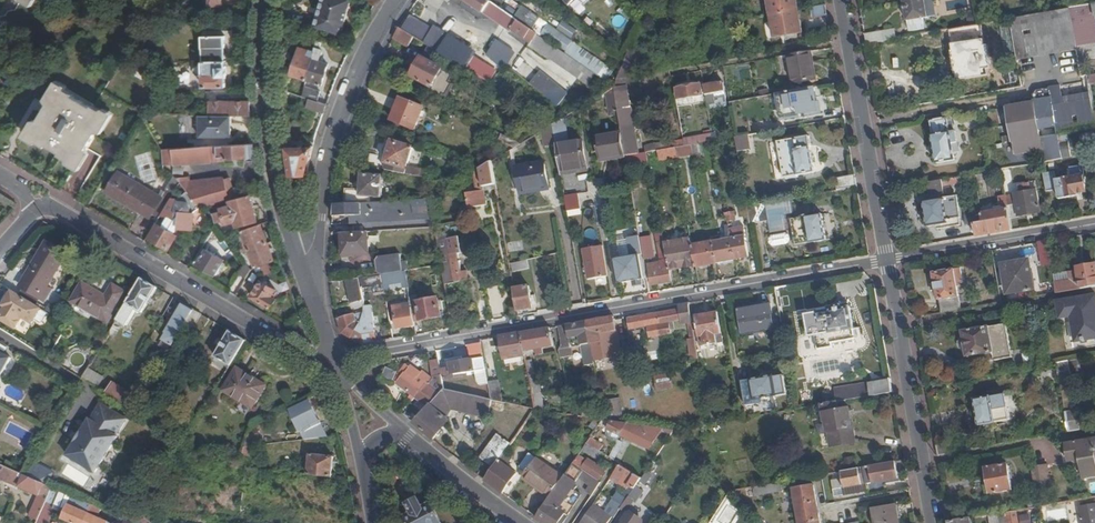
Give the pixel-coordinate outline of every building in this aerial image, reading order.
[(340,33),(351,0),(322,0),(314,26),(340,33)] [(483,14),(491,4),(485,0),(462,0),(483,14)] [(771,15),(799,10),(797,0),(768,0),(771,15)] [(906,23),(907,23),(909,33),(923,31),(921,20),(935,18),(932,0),(902,0),(906,23)] [(1069,9),(1076,48),(1077,48),(1094,44),(1094,17),(1094,4),(1069,9)] [(828,16),(826,6),(811,9),(812,19),(828,16)] [(629,12),(641,25),(644,18),(635,7),(629,12)] [(490,19),(496,23),(511,30),(531,44),(536,36),(530,31),(512,18),(497,8),(490,19)] [(520,8),(512,18),(530,31),(539,21),(520,8)] [(1076,48),(1069,9),(1053,12),(1059,51),(1067,49),(1076,48)] [(799,10),(771,15),(775,39),(788,37),(789,40),(798,39),(797,35),(803,35),(799,10)] [(1059,51),(1053,12),(1047,12),(1009,19),(1016,58),(1059,51)] [(629,23),(621,14),(610,23),(619,32),(629,23)] [(402,31),(415,39),(425,45),(433,30),(410,18),(402,31)] [(603,76),(609,65),(571,41),(577,30),(563,21),(557,30),(548,24),(541,36),(603,76)] [(979,49),(975,25),(946,30),(955,75),(986,70),(982,48),(979,49)] [(425,45),(429,47),(439,52),(447,39),(448,36),(435,27),(433,30),(425,45)] [(398,29),(391,42),(408,51),(415,39),(402,31),(398,29)] [(488,55),(503,67),(521,45),(505,32),(488,55)] [(882,32),(865,35),(866,44),(884,41),(882,32)] [(536,36),(531,44),(588,84),(594,76),(536,36)] [(200,49),(200,63),(222,62),(222,48),(224,48),(223,37),(197,38),(198,49),(200,49)] [(318,48),(319,41),(313,39),(312,50),(311,61),(305,79),(321,84),(328,64),(318,61),(321,50),(318,48)] [(439,52),(442,54),(492,82),(498,72),(476,56),(447,39),(439,52)] [(1077,48),(1080,62),(1094,60),(1094,44),(1077,48)] [(289,74),(305,79),(311,61),(312,50),(298,47),(289,74)] [(422,60),(435,66),(442,54),(439,52),(429,47),(422,60)] [(812,53),(789,58),(794,87),(817,83),(812,53)] [(454,75),(435,66),(422,60),(421,59),(412,77),(431,87),(431,89),(432,90),(430,93),(442,99),(443,96),(446,98),(453,84),(450,82),(454,75)] [(222,62),(200,63),(200,67),(196,67),(192,69),(193,74),(196,76),(201,76),(201,88),(225,88),(223,76),(225,76),(225,62),(222,62)] [(144,80),(146,76),(136,70),(133,74),(144,80)] [(541,70),(530,83),(557,108),(569,95),(541,70)] [(705,88),(708,105),(726,102),(723,84),(705,88)] [(300,96),(309,99),(316,101),(319,92),(303,86),(300,96)] [(681,101),(702,97),(700,87),(679,91),(681,101)] [(10,93),(1,88),(0,90),(0,102),(3,104),(10,93)] [(75,121),(95,133),(106,115),(59,88),(48,104),(64,114),(43,145),(55,153),(75,121)] [(1094,129),(1094,117),(1094,112),(1091,99),(1081,101),(1063,105),(1060,88),(1038,91),(1033,98),(1034,104),(1007,109),(1017,155),(1043,150),(1045,163),(1063,160),(1059,136),(1068,134),(1094,129)] [(770,98),(772,109),(777,108),(778,113),(776,113),(777,122),(796,119),(796,117),(803,116),(803,118),(822,115),(820,104),(816,105),(815,100),(817,100),(815,90),(770,98)] [(626,92),(614,94),(621,133),(624,155),(625,158),(638,155),(626,92)] [(306,107),(322,113),(326,105),(316,101),(309,99),(306,107)] [(391,121),(415,130),(424,109),(400,99),(391,121)] [(249,115),(248,102),(208,103),(208,115),(230,115),(249,115)] [(730,105),(735,138),(744,137),(749,136),(748,125),(744,103),(730,105)] [(64,114),(48,104),(29,136),(43,145),(64,114)] [(1017,155),(1007,109),(995,111),(1003,158),(1017,155)] [(230,115),(208,115),(199,115),(200,137),(231,136),(230,115)] [(556,145),(567,143),(564,119),(552,126),(556,145)] [(948,122),(947,119),(931,122),(933,135),(932,136),(937,164),(955,161),(953,154),(960,153),(956,133),(954,133),(952,122),(948,122)] [(76,165),(95,133),(75,121),(55,153),(76,165)] [(542,132),(545,147),(556,145),(552,126),(542,132)] [(126,135),(120,131),(117,137),(123,140),(126,135)] [(624,155),(621,133),(595,138),(598,160),(624,155)] [(1059,136),(1063,160),(1072,158),(1068,134),(1059,136)] [(812,147),(810,136),(777,142),(783,178),(785,178),(786,180),(798,177),(797,176),(815,173),(810,149),(812,147)] [(744,137),(735,138),(737,151),(746,150),(744,137)] [(369,154),(367,166),(420,176),(421,169),(407,166),(414,148),(395,140),(392,147),(388,146),(385,150),(384,155),(387,157),(387,158),(369,154)] [(567,143),(556,145),(560,171),(585,167),(581,140),(567,143)] [(255,161),(253,144),(161,150),(162,165),(224,161),(224,158),(245,158),(246,162),(255,161)] [(700,144),(685,147),(674,149),(675,156),(692,153),(694,165),(701,164),(698,151),(701,151),(700,144)] [(305,174),(311,147),(287,148),(291,174),(305,174)] [(674,149),(658,151),(659,161),(675,158),(675,156),(674,149)] [(1000,170),(1028,166),(1027,160),(989,166),(991,172),(1000,170)] [(491,163),(486,166),(474,174),(477,192),(466,194),(469,209),(487,205),(484,187),(495,185),(491,163)] [(547,189),(543,165),(515,169),(519,194),(547,189)] [(585,167),(560,171),(561,176),(586,171),(585,167)] [(1083,167),(1054,173),(1044,175),(1047,192),(1058,190),(1060,199),(1079,196),(1079,194),(1088,193),(1083,167)] [(151,215),(157,218),(160,214),(171,196),(179,183),(176,178),(172,177),(171,179),(166,187),(163,193),(160,197),(157,195),(117,172),(104,193),(140,213),(142,210),(151,215)] [(345,189),(343,205),(364,205),(365,197),(380,197),(382,176),(361,174),(359,190),(345,189)] [(975,180),(974,175),(946,180),(947,185),(975,180)] [(855,176),(839,179),(841,190),(858,187),(855,176)] [(162,184),(166,187),(171,179),(167,177),(162,184)] [(176,178),(179,183),(186,191),(198,207),(199,208),(214,203),(215,205),(228,201),(240,197),(236,182),(229,178),(224,180),(223,178),(189,182),(188,177),(176,178)] [(946,180),(928,183),(930,198),(949,195),(947,185),(946,180)] [(161,225),(170,230),(174,224),(178,224),(178,228),(191,229),(192,215),(190,215),(198,207),(186,191),(176,198),(176,197),(171,196),(160,214),(167,215),(163,222),(161,225)] [(1006,203),(1009,221),(1017,219),(1018,218),(1025,217),(1030,216),(1039,214),(1036,193),(1005,198),(1006,203)] [(565,196),(567,212),(581,209),(578,194),(565,196)] [(255,222),(248,196),(240,197),(228,201),(230,207),(220,210),(220,212),(213,214),(216,223),(223,222),(224,226),(235,223),(236,227),(255,222)] [(959,219),(955,197),(945,199),(948,221),(959,219)] [(429,201),(431,210),(438,208),(435,198),(429,201)] [(948,221),(945,199),(924,203),(926,213),(926,217),(928,227),(941,224),(949,223),(948,221)] [(334,206),(333,219),(349,218),(350,225),(362,225),(362,220),(405,218),(405,216),(432,214),(431,210),(429,201),(364,205),(343,205),(334,206)] [(975,224),(976,236),(1010,230),(1009,221),(1006,203),(998,205),(999,211),(980,214),(982,223),(975,224)] [(726,221),(734,220),(733,211),(731,212),(730,204),(715,206),(716,215),(725,214),(726,221)] [(765,204),(747,207),(750,223),(768,220),(765,204)] [(768,206),(770,233),(787,231),(785,212),(792,212),(791,204),(768,206)] [(431,210),(432,214),(433,221),(440,220),(438,208),(431,210)] [(148,219),(151,215),(142,210),(140,213),(148,219)] [(792,219),(797,246),(828,240),(826,230),(825,224),(823,214),(792,219)] [(157,218),(153,224),(157,225),(149,237),(168,248),(175,236),(173,235),(168,232),(170,230),(161,225),(163,222),(157,218)] [(173,235),(178,228),(178,224),(174,224),(170,230),(168,232),(173,235)] [(441,267),(437,242),(434,224),(426,225),(431,253),(407,257),(408,272),(441,267)] [(267,243),(260,225),(240,232),(247,247),(243,249),(244,252),(248,251),(267,243)] [(730,238),(691,245),(695,265),(695,267),(749,257),(744,227),(729,229),(730,238)] [(200,229),(191,243),(201,249),(209,235),(200,229)] [(689,232),(662,236),(664,242),(669,270),(678,268),(679,273),(685,272),(684,267),(695,265),(691,245),(689,232)] [(772,247),(791,244),(789,232),(770,234),(772,247)] [(367,234),(343,235),(344,257),(368,255),(367,234)] [(632,236),(636,255),(639,254),(639,256),(642,255),(639,240),(638,235),(632,236)] [(649,238),(639,240),(642,255),(642,259),(652,257),(649,238)] [(441,267),(445,286),(468,282),(467,273),(461,274),(457,256),(461,255),(458,239),(437,242),(441,267)] [(507,244),(508,253),(523,250),(521,241),(507,244)] [(669,270),(664,242),(658,244),(662,262),(648,265),(651,285),(672,282),(669,270)] [(1050,256),(1048,242),(1037,244),(1040,258),(1050,256)] [(274,261),(267,243),(248,251),(254,269),(274,261)] [(48,245),(27,277),(31,280),(24,291),(44,303),(51,293),(47,290),(68,256),(48,245)] [(602,245),(583,248),(588,278),(607,276),(602,245)] [(196,265),(215,275),(224,261),(205,250),(196,265)] [(639,256),(639,254),(636,255),(614,259),(619,282),(643,278),(639,256)] [(378,274),(383,276),(407,272),(408,272),(407,257),(401,259),(400,257),(381,260),(377,264),(378,274)] [(527,261),(511,265),(512,273),(529,270),(527,261)] [(734,262),(727,263),(730,277),(737,276),(734,262)] [(1009,294),(1035,289),(1030,262),(1004,266),(1009,294)] [(1057,294),(1094,287),(1094,266),(1084,268),(1078,268),(1078,272),(1071,273),(1072,281),(1055,284),(1057,294)] [(943,314),(962,310),(957,288),(962,287),(961,282),(963,281),(961,269),(934,274),(935,283),(937,291),(939,300),(941,301),(943,314)] [(383,276),(386,292),(394,291),(393,283),(403,281),(403,284),(409,283),(407,272),(383,276)] [(374,294),(386,292),(383,276),(358,280),(360,291),(372,289),(374,294)] [(31,280),(27,277),(20,289),(24,291),(31,280)] [(250,297),(270,308),(276,298),(272,295),(277,288),(261,279),(250,297)] [(93,292),(84,286),(70,308),(87,319),(89,314),(107,326),(126,295),(100,280),(96,286),(93,292)] [(87,280),(84,286),(93,292),(96,286),(87,280)] [(157,289),(143,280),(118,321),(127,327),(136,312),(142,315),(157,289)] [(355,310),(363,309),(360,291),(358,280),(348,282),(352,305),(354,305),(355,310)] [(517,305),(518,312),(533,310),(529,287),(514,289),(515,297),(517,305)] [(48,314),(15,293),(5,307),(6,308),(0,318),(0,320),(15,330),(22,318),(32,324),(34,321),(40,324),(43,324),(48,314)] [(411,297),(412,308),(414,321),(421,320),(421,322),(442,318),(438,299),(419,302),(418,296),(411,297)] [(1064,301),(1067,317),(1079,315),(1083,340),(1094,338),(1094,296),(1064,301)] [(500,307),(517,305),(515,297),(499,299),(500,307)] [(743,334),(776,329),(771,303),(739,308),(743,334)] [(399,329),(415,327),(414,321),(412,308),(403,309),(403,305),(396,306),(399,329)] [(59,312),(50,306),(46,312),(55,318),(59,312)] [(183,330),(193,312),(182,306),(165,334),(166,335),(162,342),(172,348),(179,336),(183,330)] [(680,309),(657,314),(659,325),(656,326),(658,338),(671,335),(670,323),(682,321),(683,324),(688,323),(691,339),(688,340),(692,361),(699,359),(689,306),(680,307),(680,309)] [(835,311),(815,314),(819,336),(814,337),(817,350),(831,348),(831,344),(855,340),(849,308),(842,309),(842,307),(835,308),(835,311)] [(361,345),(376,343),(370,308),(363,309),(364,314),(352,340),(361,345)] [(202,315),(194,311),(193,312),(183,330),(191,335),(202,315)] [(342,335),(352,340),(364,314),(353,316),(353,314),(337,319),(342,335)] [(649,357),(661,355),(658,338),(656,326),(659,325),(657,314),(628,319),(630,330),(648,327),(651,341),(648,346),(649,357)] [(705,347),(714,345),(712,337),(722,335),(719,314),(696,317),(700,339),(704,338),(705,347)] [(616,332),(614,317),(586,322),(590,345),(591,351),(600,349),(599,343),(602,343),(600,335),(616,332)] [(590,345),(586,322),(571,325),(572,331),(564,332),(565,339),(568,339),(569,340),(580,338),(581,346),(583,346),(590,345)] [(1007,351),(1011,350),(1007,324),(963,332),(967,357),(968,357),(970,366),(1008,359),(1007,351)] [(521,333),(524,353),(553,348),(550,329),(521,333)] [(102,332),(95,345),(102,349),(109,336),(102,332)] [(246,342),(230,332),(216,358),(231,367),(246,342)] [(525,357),(524,353),(521,333),(500,337),(504,360),(515,359),(525,357)] [(143,347),(152,352),(156,346),(147,340),(143,347)] [(172,348),(162,342),(159,347),(169,353),(172,348)] [(476,359),(470,361),(451,364),(451,367),(443,369),(445,380),(453,378),(453,376),(479,371),(482,385),(489,383),(481,344),(474,346),(476,359)] [(589,382),(597,381),(591,351),(590,345),(583,346),(589,382)] [(474,346),(468,347),(470,361),(476,359),(474,346)] [(2,378),(13,357),(0,351),(0,377),(2,378)] [(517,365),(515,359),(504,360),(506,367),(517,365)] [(1072,381),(1069,362),(1058,363),(1062,383),(1072,381)] [(445,390),(440,364),(429,366),(432,380),(422,373),(421,376),(411,368),(398,385),(427,409),(443,390),(445,390)] [(103,378),(90,369),(83,380),(97,388),(103,378)] [(266,386),(238,369),(224,392),(253,408),(266,386)] [(397,373),(387,369),(383,378),(393,383),(397,373)] [(528,372),(534,409),(545,411),(542,395),(540,384),(536,384),(534,371),(528,372)] [(656,378),(658,392),(673,390),(671,379),(660,380),(659,377),(656,378)] [(753,399),(786,394),(783,377),(774,378),(774,377),(750,380),(753,399)] [(716,378),(702,380),(704,388),(712,386),(713,390),(718,389),(716,378)] [(489,383),(492,400),(494,401),(502,403),(499,381),(489,383)] [(894,392),(892,381),(869,384),(871,396),(894,392)] [(113,384),(108,394),(123,404),(129,394),(113,384)] [(427,409),(414,424),(433,440),(443,429),(441,427),(448,418),(447,417),(453,410),(490,418),(494,401),(492,400),(445,390),(443,390),(427,409)] [(842,394),(843,401),(864,398),(863,390),(842,394)] [(996,424),(991,397),(975,399),(979,426),(996,424)] [(604,420),(623,423),(619,401),(601,403),(603,414),(604,420)] [(838,402),(823,405),(826,422),(828,422),(832,446),(856,442),(850,407),(839,409),(838,402)] [(117,435),(127,418),(101,403),(91,420),(90,419),(68,456),(97,473),(119,436),(117,435)] [(291,411),(299,430),(318,422),(309,403),(291,411)] [(155,410),(149,420),(157,424),(163,416),(155,410)] [(602,420),(604,420),(603,414),(582,411),(582,417),(602,420)] [(1078,412),(1067,414),(1070,432),(1081,430),(1078,412)] [(47,424),(53,428),(56,422),(50,419),(47,424)] [(626,424),(623,423),(604,420),(602,420),(598,425),(620,435),(626,424)] [(261,432),(260,422),(252,426),(245,448),(253,447),(256,446),(261,432)] [(318,422),(299,430),(304,440),(324,437),(318,422)] [(651,428),(626,424),(620,435),(650,450),(655,441),(647,436),(651,428)] [(674,432),(657,429),(656,433),(670,437),(674,432)] [(482,458),(488,462),(495,467),(503,454),(511,443),(498,435),(482,458)] [(602,447),(589,438),(586,443),(600,451),(602,447)] [(621,460),(629,443),(618,438),(611,456),(621,460)] [(1066,444),(1068,454),(1073,453),(1075,460),(1082,459),(1085,477),(1088,479),(1094,478),(1094,439),(1066,444)] [(953,444),(937,446),(938,455),(954,452),(953,444)] [(251,457),(253,447),(245,448),(242,456),(251,457)] [(495,467),(485,481),(502,493),(521,467),(503,454),(495,467)] [(585,472),(598,481),(606,469),(589,458),(588,460),(579,454),(572,464),(585,472)] [(307,475),(331,478),(333,457),(309,455),(307,475)] [(552,495),(560,482),(564,477),(537,460),(523,478),(533,485),(535,483),(552,495)] [(47,470),(34,462),(26,476),(48,486),(53,477),(45,472),(47,470)] [(488,462),(478,476),(485,481),(495,467),(488,462)] [(900,477),(897,462),(871,467),(874,482),(868,483),(870,495),(889,492),(887,479),(900,477)] [(642,478),(645,474),(630,464),(627,469),(642,478)] [(0,465),(0,479),(39,496),(30,517),(39,521),(48,502),(54,488),(48,486),(26,476),(0,465)] [(623,507),(641,480),(619,465),(612,475),(620,480),(622,478),(628,482),(627,484),(628,486),(617,503),(623,507)] [(991,485),(993,494),(1013,490),(1009,465),(987,469),(989,477),(983,478),(985,485),(991,485)] [(1033,467),(1036,487),(1053,485),(1050,465),(1033,467)] [(860,469),(842,472),(843,479),(836,480),(837,488),(863,484),(860,469)] [(592,495),(600,482),(598,481),(585,472),(581,479),(590,485),(586,491),(592,495)] [(560,482),(573,490),(578,483),(565,475),(564,477),(560,482)] [(537,518),(544,522),(562,522),(579,494),(573,490),(560,482),(552,495),(551,497),(537,518)] [(782,482),(755,487),(756,494),(783,489),(782,482)] [(551,497),(552,495),(535,483),(533,485),(551,497)] [(815,485),(795,488),(801,522),(822,522),(815,485)] [(56,506),(63,492),(54,488),(48,502),(56,506)] [(82,494),(74,490),(71,495),(79,499),(82,494)] [(74,497),(71,506),(81,510),(85,502),(74,497)] [(635,501),(630,497),(624,506),(629,510),(635,501)] [(432,506),(424,509),(420,501),(408,507),(412,516),(405,519),(407,522),(441,522),(432,506)] [(619,512),(623,507),(617,503),(615,501),(611,507),(619,512)] [(56,506),(48,502),(39,521),(38,522),(49,522),(56,506)] [(71,522),(88,522),(95,507),(85,502),(81,510),(71,506),(64,520),(71,522)] [(580,522),(607,522),(612,516),(593,504),(580,522)] [(897,504),(872,508),(875,522),(900,522),(897,504)] [(1080,508),(1082,522),(1094,522),(1094,505),(1080,508)] [(148,506),(138,522),(155,522),(148,506)] [(100,519),(104,511),(95,507),(88,522),(109,522),(100,519)] [(1017,511),(989,516),(991,522),(1019,522),(1017,511)] [(642,522),(627,512),(620,522),(641,522),(642,522)] [(1019,516),(1020,522),(1032,522),(1030,514),(1019,516)]
